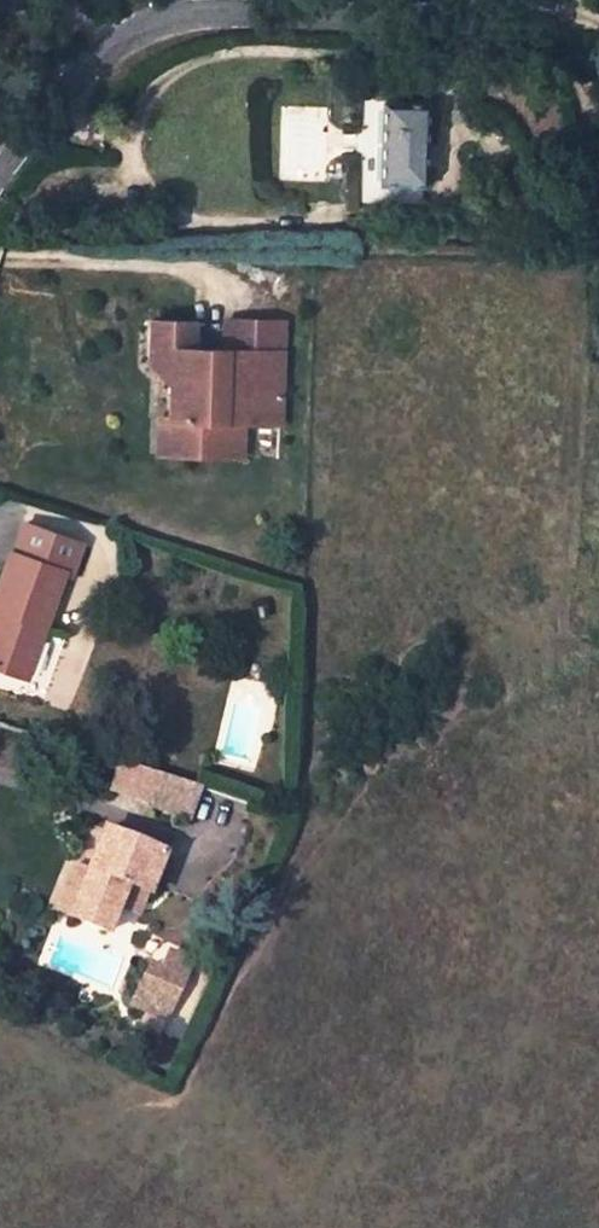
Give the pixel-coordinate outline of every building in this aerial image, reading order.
[(383,103),(381,185),(424,186),(426,105),(383,103)] [(493,219),(476,219),(476,235),(493,234),(493,219)] [(197,319),(144,318),(143,369),(157,384),(156,456),(249,460),(250,427),(287,428),(290,321),(226,319),(224,347),(195,347),(197,319)] [(24,525),(14,555),(24,558),(35,529),(24,525)] [(25,679),(62,574),(69,576),(80,544),(35,529),(24,558),(14,555),(8,553),(0,575),(0,669),(25,679)] [(108,788),(147,801),(156,773),(117,761),(108,788)] [(147,801),(146,804),(185,817),(196,786),(156,773),(147,801)] [(163,853),(104,830),(88,870),(69,917),(110,934),(120,910),(128,889),(146,896),(163,853)] [(88,870),(74,864),(55,911),(69,917),(88,870)] [(138,917),(146,896),(128,889),(120,910),(138,917)] [(148,963),(131,1001),(145,1008),(164,1016),(190,962),(167,951),(159,968),(148,963)] [(145,1008),(138,1024),(157,1032),(164,1016),(145,1008)]
